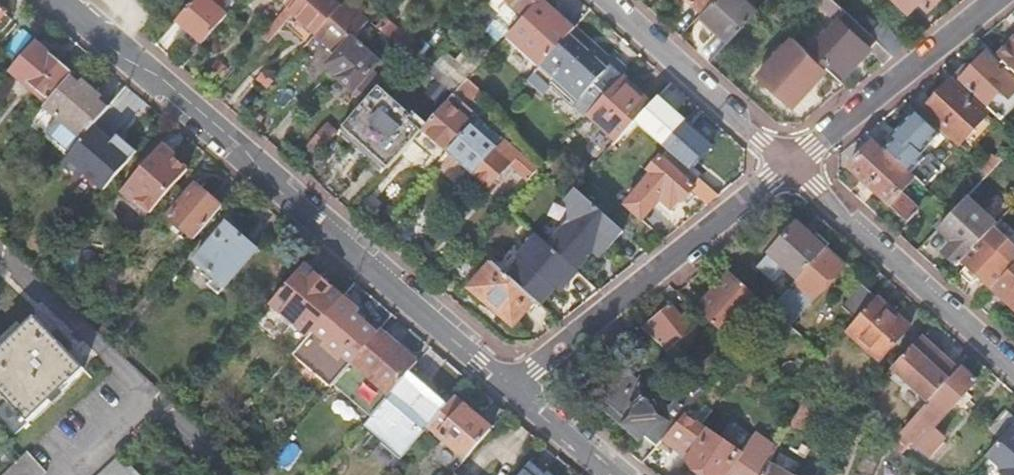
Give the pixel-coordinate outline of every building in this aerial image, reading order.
[(192,2),(176,20),(202,44),(227,14),(210,0),(194,0),(192,2)] [(292,13),(315,34),(338,6),(331,0),(304,0),(292,13)] [(338,6),(315,34),(329,46),(326,49),(334,56),(326,66),(338,76),(336,78),(352,91),(364,101),(378,85),(381,81),(369,71),(378,62),(360,46),(361,45),(359,43),(358,45),(350,39),(368,19),(352,5),(347,0),(344,0),(338,6)] [(524,15),(505,36),(538,67),(543,62),(568,35),(576,26),(577,25),(578,24),(565,13),(562,17),(543,0),(538,0),(524,15)] [(524,15),(538,0),(507,0),(524,15)] [(702,10),(711,0),(691,0),(702,10)] [(702,10),(699,13),(728,41),(758,8),(749,0),(711,0),(702,10)] [(835,0),(821,0),(819,2),(837,19),(807,50),(823,64),(828,59),(843,74),(869,47),(885,62),(893,55),(873,36),(869,32),(835,0)] [(907,10),(917,0),(896,0),(907,10)] [(934,0),(918,0),(927,8),(934,0)] [(285,8),(272,23),(279,29),(292,13),(285,8)] [(19,24),(7,13),(0,21),(0,45),(19,24)] [(389,22),(381,30),(394,42),(401,33),(389,22)] [(576,26),(568,35),(600,64),(608,55),(576,26)] [(401,33),(394,42),(406,52),(417,40),(405,29),(401,33)] [(527,79),(533,84),(541,92),(548,85),(553,79),(589,112),(592,109),(621,77),(626,72),(608,55),(600,64),(568,35),(543,62),(538,67),(527,79)] [(807,50),(793,37),(759,73),(792,104),(818,76),(817,75),(825,67),(823,64),(807,50)] [(998,57),(1013,73),(1013,40),(998,57)] [(35,41),(9,71),(24,84),(26,81),(49,101),(73,73),(35,41)] [(967,65),(954,79),(985,108),(1007,85),(995,74),(1000,68),(985,54),(971,69),(967,65)] [(49,101),(44,106),(39,112),(44,116),(34,128),(68,157),(82,139),(96,124),(111,106),(73,73),(49,101)] [(455,90),(453,93),(464,104),(477,114),(478,115),(486,123),(492,117),(470,98),(479,88),(467,77),(455,90)] [(621,77),(592,109),(621,137),(628,129),(634,122),(645,110),(651,103),(621,77)] [(548,85),(584,118),(589,112),(553,79),(548,85)] [(922,112),(958,146),(985,117),(949,83),(922,112)] [(364,101),(342,126),(343,127),(339,133),(372,161),(376,157),(388,167),(421,129),(427,123),(413,110),(410,113),(378,85),(364,101)] [(697,106),(686,95),(679,102),(691,113),(697,106)] [(445,101),(427,123),(421,129),(447,152),(471,124),(445,101)] [(645,110),(634,122),(639,126),(642,124),(649,130),(655,133),(664,141),(666,138),(677,148),(697,126),(677,108),(661,124),(645,110)] [(884,150),(910,175),(925,159),(920,154),(938,137),(924,124),(913,113),(890,137),(894,140),(884,150)] [(634,122),(628,129),(659,156),(665,149),(639,126),(634,122)] [(317,155),(337,132),(327,123),(308,146),(317,155)] [(68,157),(67,157),(93,180),(122,147),(96,124),(82,139),(68,157)] [(471,124),(447,152),(473,175),(497,147),(471,124)] [(497,147),(473,175),(488,188),(515,156),(521,160),(524,157),(504,138),(497,147)] [(897,197),(914,178),(910,175),(884,150),(874,140),(847,168),(860,180),(906,222),(914,213),(897,197)] [(125,189),(152,212),(188,170),(161,147),(125,189)] [(676,159),(701,180),(718,195),(729,187),(710,170),(707,173),(686,154),(684,157),(680,154),(676,159)] [(690,192),(705,205),(718,195),(701,180),(694,188),(659,156),(645,171),(649,175),(636,189),(653,205),(658,201),(670,211),(679,201),(681,203),(690,192)] [(538,168),(527,159),(517,170),(528,180),(538,168)] [(945,183),(933,196),(951,214),(964,200),(945,183)] [(168,216),(195,239),(222,206),(196,184),(168,216)] [(1000,219),(1011,208),(996,194),(980,211),(995,225),(998,222),(1000,219)] [(951,214),(937,229),(952,242),(941,254),(956,267),(961,261),(994,227),(995,225),(980,211),(966,198),(964,200),(951,214)] [(994,227),(1008,241),(1013,235),(1013,232),(1000,219),(998,222),(995,225),(994,227)] [(396,241),(407,251),(424,232),(413,222),(396,241)] [(228,223),(195,260),(225,285),(257,248),(228,223)] [(762,262),(789,287),(824,249),(796,224),(768,254),(768,255),(762,262)] [(961,261),(991,288),(1011,266),(1013,263),(1013,246),(1008,241),(994,227),(961,261)] [(547,249),(521,278),(550,304),(576,275),(547,249)] [(789,287),(770,309),(789,326),(843,267),(824,249),(789,287)] [(535,300),(492,262),(469,288),(512,325),(535,300)] [(991,288),(1013,309),(1013,263),(1011,266),(991,288)] [(304,264),(271,303),(309,335),(314,330),(342,297),(304,264)] [(728,272),(695,309),(737,347),(747,335),(737,326),(749,313),(759,322),(770,309),(728,272)] [(875,296),(846,329),(879,360),(909,326),(875,296)] [(309,335),(293,354),(331,387),(352,362),(377,333),(362,320),(355,314),(353,312),(357,309),(342,297),(314,330),(309,335)] [(640,327),(665,350),(666,351),(692,330),(671,304),(640,327)] [(52,335),(35,317),(0,349),(0,393),(7,401),(0,407),(0,419),(14,434),(28,422),(28,423),(85,370),(68,352),(52,335)] [(377,333),(352,362),(390,394),(407,375),(414,366),(393,348),(397,344),(380,329),(377,333)] [(649,339),(637,349),(646,359),(657,350),(649,339)] [(954,373),(917,339),(891,369),(928,402),(954,373)] [(642,435),(628,451),(642,462),(662,439),(684,414),(692,405),(680,394),(683,392),(681,390),(668,406),(626,369),(627,368),(625,366),(599,398),(642,435)] [(976,382),(960,367),(954,373),(928,402),(887,446),(892,449),(895,451),(897,452),(909,459),(920,466),(946,435),(935,426),(976,382)] [(390,394),(365,424),(403,457),(429,426),(445,407),(427,392),(428,390),(427,389),(426,391),(407,375),(390,394)] [(816,404),(804,396),(788,425),(800,432),(816,404)] [(454,397),(445,407),(429,426),(467,458),(492,429),(454,397)] [(1012,425),(1012,424),(1013,422),(1013,416),(1005,408),(978,437),(990,448),(1012,425)] [(684,414),(662,439),(688,458),(686,460),(707,474),(724,474),(726,472),(731,474),(761,474),(767,463),(776,448),(753,436),(739,454),(684,414)] [(990,448),(985,454),(1002,469),(999,472),(1002,474),(1013,474),(1013,427),(1012,425),(990,448)] [(895,451),(892,449),(888,457),(906,468),(909,459),(897,452),(895,451)] [(1,474),(45,474),(47,473),(27,452),(21,458),(20,458),(1,474)] [(99,474),(141,474),(123,457),(122,458),(120,455),(99,474)] [(518,474),(543,474),(544,474),(529,462),(525,468),(518,474)] [(767,463),(761,474),(790,474),(767,463)]
